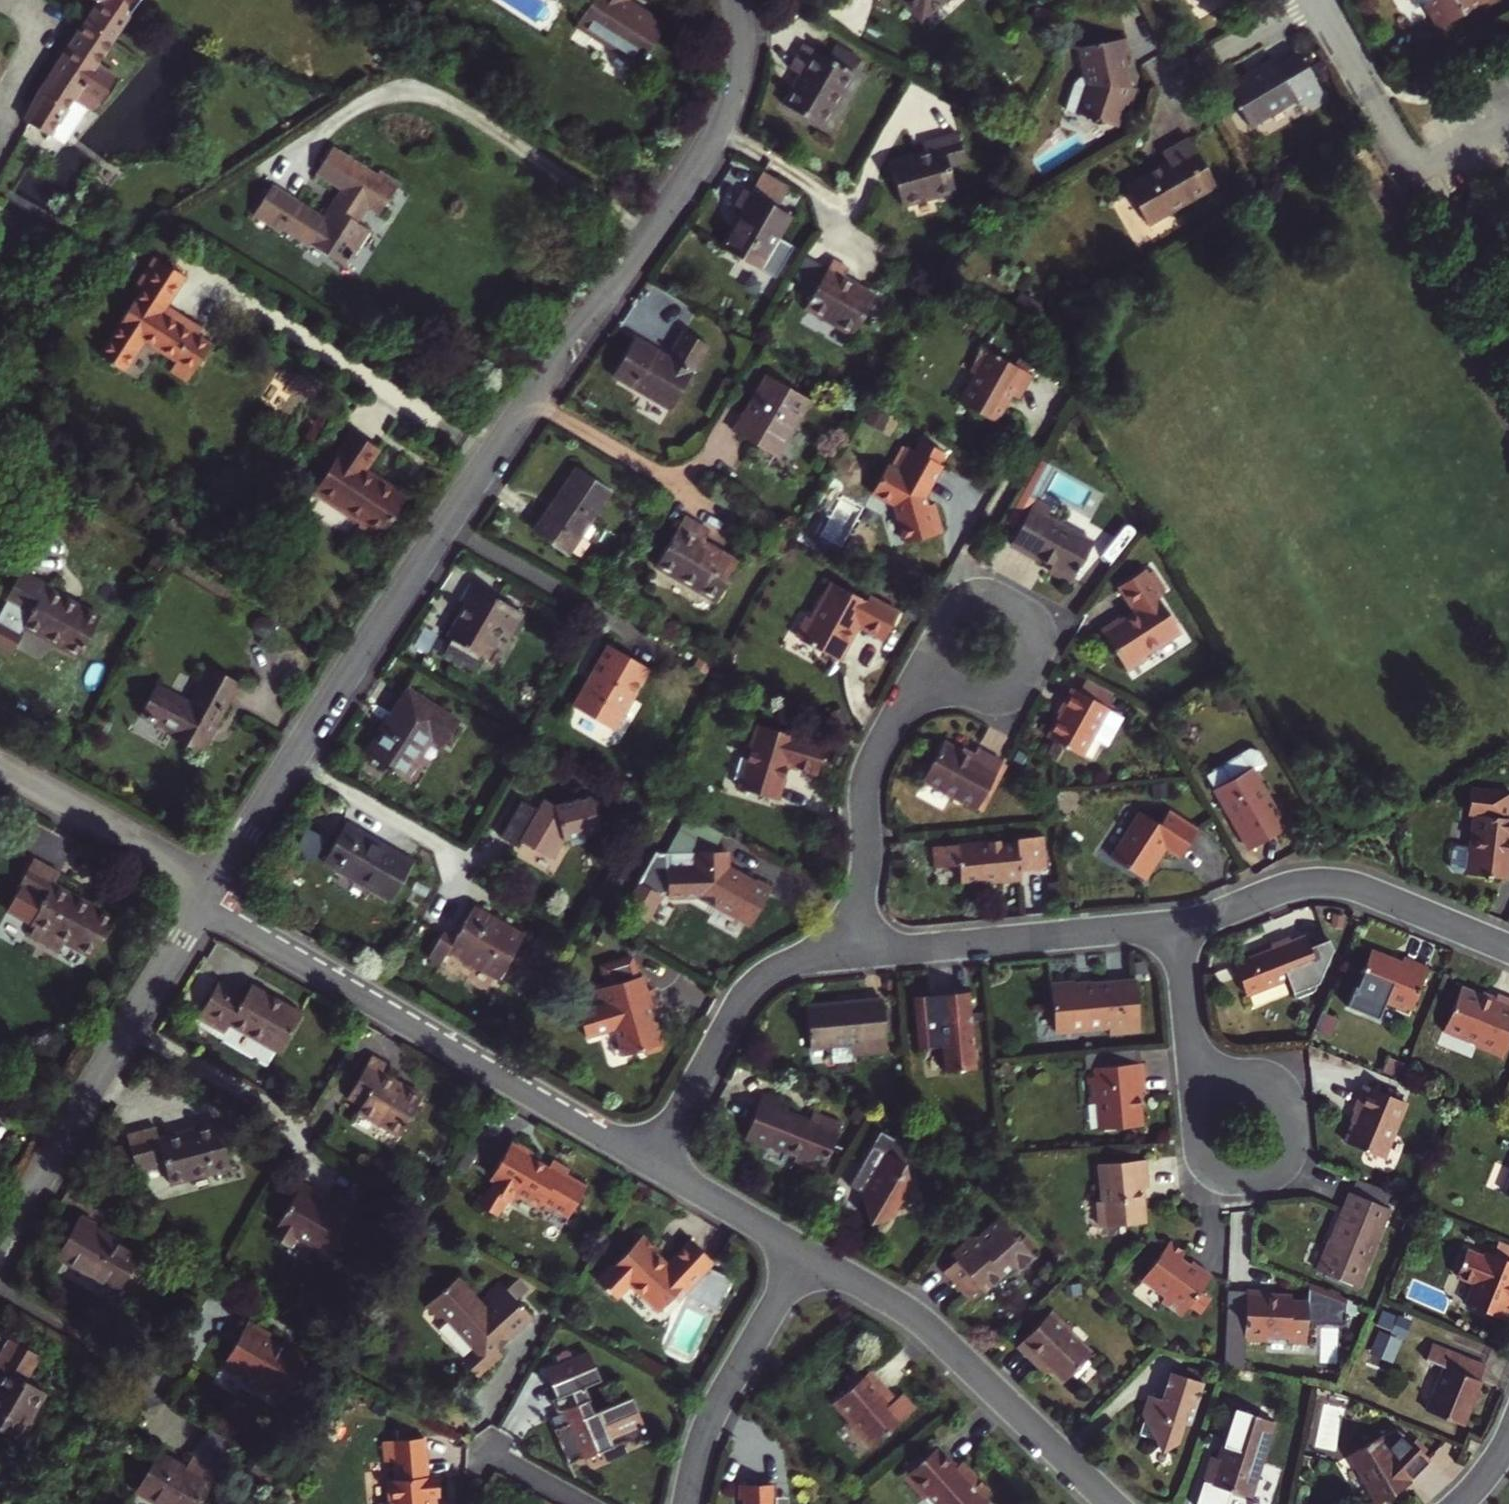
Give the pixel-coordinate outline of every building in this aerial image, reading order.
[(101,1),(86,25),(87,26),(110,42),(128,14),(137,0),(99,0),(101,1)] [(665,25),(626,0),(590,0),(575,25),(639,65),(665,25)] [(922,21),(946,0),(903,0),(922,21)] [(1414,8),(1421,4),(1437,29),(1471,9),(1470,6),(1477,2),(1479,5),(1487,0),(1409,0),(1414,8)] [(37,100),(27,123),(50,136),(73,101),(90,112),(90,111),(93,108),(96,102),(101,105),(117,78),(96,64),(107,47),(110,42),(87,26),(86,25),(44,90),(37,100)] [(1078,115),(1112,129),(1122,107),(1127,108),(1132,89),(1126,90),(1119,92),(1117,82),(1123,78),(1120,57),(1128,56),(1125,39),(1077,49),(1084,85),(1087,85),(1078,115)] [(852,73),(827,59),(803,44),(788,70),(799,77),(782,105),(821,127),(852,73)] [(827,59),(852,73),(856,67),(831,53),(827,59)] [(1294,103),(1270,60),(1255,69),(1256,71),(1247,78),(1245,75),(1221,89),(1246,130),(1294,103)] [(1126,90),(1123,78),(1117,82),(1119,92),(1126,90)] [(966,161),(957,132),(916,143),(919,154),(888,162),(900,206),(955,191),(948,166),(966,161)] [(1162,165),(1121,189),(1143,226),(1212,186),(1186,140),(1156,156),(1162,165)] [(270,184),(251,216),(278,233),(281,228),(345,268),(370,229),(357,221),(367,206),(379,214),(397,183),(378,170),(375,174),(331,146),(314,170),(342,189),(323,218),(270,184)] [(751,194),(744,189),(735,205),(743,210),(721,248),(758,270),(789,216),(776,208),(790,184),(765,170),(751,194)] [(97,356),(122,373),(142,340),(174,361),(193,373),(211,344),(197,335),(201,328),(164,304),(183,275),(152,256),(133,285),(139,289),(97,356)] [(843,276),(848,268),(831,259),(804,306),(853,334),(876,295),(843,276)] [(670,408),(707,344),(683,331),(668,356),(634,337),(611,376),(670,408)] [(1017,398),(1031,374),(980,346),(967,370),(973,373),(958,402),(993,422),(1009,393),(1017,398)] [(168,369),(187,381),(193,373),(174,361),(168,369)] [(808,400),(765,375),(732,430),(776,455),(808,400)] [(915,450),(906,445),(905,447),(893,468),(887,465),(872,492),(894,504),(904,543),(940,532),(932,503),(926,505),(924,497),(942,465),(939,463),(945,452),(921,439),(915,450)] [(418,479),(359,440),(327,487),(324,485),(310,505),(355,534),(365,518),(360,515),(366,506),(368,508),(379,490),(401,505),(418,479)] [(893,468),(905,447),(902,446),(892,464),(889,462),(887,465),(893,468)] [(1047,572),(1069,584),(1093,540),(1046,514),(1049,508),(1033,499),(1051,468),(1037,460),(1002,523),(1016,530),(1007,545),(1036,561),(1038,558),(1050,566),(1047,572)] [(566,552),(607,491),(576,469),(534,530),(566,552)] [(715,600),(738,560),(703,540),(710,529),(684,514),(654,564),(715,600)] [(29,614),(23,626),(77,657),(99,616),(78,604),(75,609),(62,603),(65,598),(46,587),(48,582),(21,568),(3,600),(29,614)] [(1161,595),(1144,569),(1118,585),(1134,610),(1120,619),(1119,617),(1099,629),(1126,671),(1147,658),(1144,653),(1181,630),(1158,597),(1161,595)] [(522,613),(513,607),(471,582),(460,601),(466,605),(448,636),(485,658),(499,633),(508,639),(522,613)] [(882,638),(897,612),(869,596),(866,601),(831,582),(811,618),(806,616),(795,637),(836,659),(855,624),(882,638)] [(78,604),(65,598),(62,603),(75,609),(78,604)] [(450,643),(446,651),(475,667),(480,659),(450,643)] [(613,730),(648,668),(608,645),(573,706),(613,730)] [(172,727),(169,731),(167,734),(200,752),(238,682),(208,665),(195,688),(200,690),(189,707),(153,687),(141,710),(172,727)] [(1046,737),(1081,756),(1092,736),(1105,744),(1120,715),(1104,706),(1112,694),(1086,678),(1078,691),(1072,687),(1046,737)] [(200,690),(195,688),(188,700),(156,682),(153,687),(189,707),(200,690)] [(441,747),(458,718),(409,687),(365,753),(405,779),(430,740),(441,747)] [(172,727),(141,710),(138,714),(169,731),(172,727)] [(817,772),(825,743),(759,724),(740,789),(775,799),(786,763),(817,772)] [(976,747),(973,752),(971,756),(959,750),(942,741),(921,778),(976,808),(1001,762),(976,747)] [(971,756),(973,752),(962,745),(959,750),(971,756)] [(1248,851),(1284,828),(1252,772),(1265,764),(1256,750),(1246,748),(1203,774),(1248,851)] [(1474,814),(1467,874),(1508,879),(1508,875),(1508,855),(1507,855),(1508,839),(1508,818),(1504,817),(1506,806),(1508,806),(1508,792),(1471,788),(1468,813),(1474,814)] [(600,831),(590,794),(551,805),(542,799),(536,809),(520,800),(498,836),(515,846),(520,841),(552,860),(564,840),(600,831)] [(1178,857),(1197,827),(1168,808),(1158,822),(1138,811),(1108,854),(1143,878),(1164,847),(1178,857)] [(703,821),(696,834),(721,848),(728,834),(703,821)] [(391,899),(413,862),(345,822),(322,859),(391,899)] [(1045,866),(1042,834),(1015,837),(1015,842),(999,843),(999,839),(931,845),(932,866),(958,864),(960,882),(982,879),(983,882),(1020,879),(1018,869),(1045,866)] [(748,925),(769,888),(756,880),(754,883),(727,868),(725,850),(666,852),(667,896),(693,896),(712,908),(714,906),(748,925)] [(31,858),(14,889),(41,904),(30,923),(92,956),(113,916),(53,884),(59,873),(31,858)] [(448,948),(499,978),(524,935),(474,905),(454,937),(443,931),(428,955),(440,962),(448,948)] [(1321,953),(1316,942),(1302,947),(1300,943),(1281,950),(1282,955),(1236,973),(1248,1003),(1298,982),(1309,1004),(1326,997),(1344,953),(1341,945),(1321,953)] [(1410,1008),(1427,966),(1403,956),(1400,961),(1370,949),(1351,996),(1355,1003),(1379,1012),(1383,1003),(1402,1011),(1404,1006),(1410,1008)] [(590,988),(594,1005),(576,1010),(583,1035),(615,1027),(622,1055),(639,1050),(646,1055),(659,1051),(663,1043),(657,1020),(653,1021),(650,1009),(658,1007),(652,988),(646,989),(641,974),(634,976),(629,957),(599,965),(604,984),(590,988)] [(277,1052),(300,1012),(250,983),(244,994),(218,979),(197,1016),(224,1032),(229,1024),(277,1052)] [(1139,1029),(1135,981),(1075,987),(1074,982),(1050,984),(1054,1030),(1108,1026),(1108,1032),(1139,1029)] [(1508,1038),(1508,999),(1491,992),(1488,998),(1454,985),(1438,1026),(1475,1040),(1474,1044),(1502,1055),(1508,1038)] [(974,1046),(969,991),(935,994),(937,1017),(913,1019),(916,1047),(939,1046),(941,1071),(975,1068),(975,1060),(978,1057),(977,1047),(974,1046)] [(888,1050),(883,999),(805,1005),(809,1047),(830,1045),(831,1063),(853,1061),(852,1053),(888,1050)] [(381,1072),(387,1063),(371,1054),(345,1097),(359,1105),(356,1110),(398,1135),(422,1095),(381,1072)] [(1145,1090),(1142,1062),(1093,1066),(1094,1075),(1084,1076),(1086,1103),(1097,1103),(1099,1128),(1141,1124),(1137,1091),(1145,1090)] [(1383,1158),(1407,1102),(1364,1084),(1353,1109),(1359,1112),(1347,1143),(1383,1158)] [(824,1170),(842,1120),(813,1110),(809,1119),(787,1111),(790,1102),(762,1092),(745,1136),(771,1146),(773,1142),(798,1151),(795,1159),(824,1170)] [(154,1126),(126,1134),(135,1168),(164,1161),(170,1182),(231,1166),(219,1121),(157,1138),(154,1126)] [(882,1131),(873,1145),(849,1185),(853,1187),(864,1194),(865,1200),(871,1222),(890,1217),(899,1201),(914,1197),(905,1164),(915,1148),(896,1136),(895,1139),(882,1131)] [(535,1157),(510,1142),(489,1179),(495,1182),(491,1189),(485,1186),(476,1201),(498,1214),(506,1200),(510,1202),(516,1193),(538,1206),(541,1201),(567,1216),(584,1185),(564,1174),(567,1169),(551,1159),(546,1167),(533,1160),(535,1157)] [(1147,1186),(1144,1160),(1098,1164),(1102,1200),(1096,1200),(1098,1226),(1143,1221),(1140,1187),(1147,1186)] [(338,1244),(345,1242),(359,1239),(354,1216),(347,1218),(323,1204),(328,1196),(300,1180),(272,1229),(272,1236),(280,1240),(289,1239),(292,1233),(303,1240),(315,1246),(318,1256),(331,1253),(332,1255),(340,1253),(340,1251),(338,1244)] [(1357,1287),(1389,1208),(1349,1192),(1317,1270),(1357,1287)] [(117,1289),(137,1253),(93,1226),(95,1223),(80,1214),(79,1217),(77,1216),(56,1253),(117,1289)] [(967,1241),(961,1246),(962,1258),(956,1265),(944,1277),(971,1303),(982,1291),(986,1294),(1012,1268),(1017,1272),(1032,1257),(993,1220),(972,1241),(967,1241)] [(641,1237),(599,1282),(616,1297),(629,1284),(660,1312),(675,1297),(679,1300),(685,1294),(723,1308),(734,1279),(709,1268),(714,1262),(692,1242),(669,1266),(655,1254),(658,1252),(641,1237)] [(1184,1252),(1170,1241),(1138,1284),(1182,1316),(1210,1276),(1191,1261),(1188,1264),(1179,1258),(1184,1252)] [(346,1249),(345,1242),(338,1244),(340,1251),(346,1249)] [(950,1258),(956,1265),(962,1258),(961,1246),(950,1258)] [(1485,1249),(1484,1253),(1465,1246),(1455,1270),(1476,1279),(1468,1300),(1508,1317),(1508,1313),(1508,1259),(1485,1249)] [(531,1312),(500,1282),(479,1301),(453,1275),(425,1302),(437,1315),(447,1317),(476,1348),(462,1360),(477,1375),(501,1352),(496,1346),(531,1312)] [(1232,1286),(1226,1316),(1239,1318),(1245,1288),(1232,1286)] [(1310,1340),(1311,1300),(1292,1299),(1292,1294),(1262,1293),(1262,1290),(1246,1290),(1244,1339),(1266,1340),(1267,1334),(1291,1335),(1290,1340),(1310,1340)] [(1373,1354),(1400,1361),(1412,1314),(1386,1307),(1373,1354)] [(1040,1358),(1050,1367),(1063,1380),(1090,1351),(1068,1331),(1069,1329),(1048,1310),(1015,1345),(1034,1364),(1040,1358)] [(286,1393),(308,1355),(290,1344),(287,1349),(268,1339),(272,1333),(247,1319),(222,1361),(236,1369),(239,1364),(249,1370),(243,1380),(265,1392),(270,1384),(286,1393)] [(12,1338),(22,1344),(25,1340),(14,1334),(12,1338)] [(46,1391),(24,1378),(39,1353),(22,1344),(12,1338),(9,1336),(0,1351),(0,1365),(4,1367),(0,1375),(0,1429),(18,1439),(46,1391)] [(1479,1377),(1486,1364),(1431,1342),(1426,1357),(1445,1365),(1429,1407),(1464,1421),(1482,1378),(1479,1377)] [(653,1435),(633,1392),(590,1411),(585,1399),(588,1398),(583,1386),(599,1378),(587,1353),(543,1374),(554,1398),(549,1400),(556,1414),(564,1411),(566,1418),(561,1420),(551,1416),(573,1463),(605,1449),(611,1432),(621,1428),(625,1438),(636,1443),(653,1435)] [(1044,1373),(1050,1367),(1040,1358),(1034,1364),(1044,1373)] [(1193,1415),(1203,1381),(1172,1371),(1162,1398),(1159,1397),(1156,1405),(1146,1406),(1147,1416),(1143,1430),(1157,1436),(1160,1442),(1170,1445),(1181,1440),(1187,1419),(1190,1420),(1191,1415),(1193,1415)] [(872,1450),(918,1412),(906,1397),(897,1403),(891,1396),(894,1394),(876,1372),(869,1378),(865,1374),(850,1386),(854,1391),(838,1404),(853,1423),(851,1425),(872,1450)] [(1248,1494),(1272,1420),(1232,1406),(1216,1455),(1209,1453),(1201,1480),(1248,1494)] [(209,1423),(191,1453),(219,1469),(236,1439),(209,1423)] [(429,1492),(438,1492),(435,1471),(423,1472),(418,1433),(381,1437),(383,1458),(390,1458),(391,1476),(384,1476),(387,1499),(378,1499),(379,1503),(430,1503),(429,1492)] [(1380,1433),(1347,1452),(1366,1487),(1358,1491),(1365,1503),(1375,1503),(1393,1494),(1390,1489),(1402,1481),(1426,1459),(1404,1435),(1389,1449),(1380,1433)] [(956,1471),(937,1448),(904,1477),(923,1500),(928,1496),(934,1503),(986,1503),(983,1501),(989,1496),(971,1475),(965,1481),(956,1471)] [(219,1469),(191,1453),(184,1465),(158,1450),(135,1490),(160,1503),(198,1503),(219,1469)] [(257,1455),(250,1468),(255,1471),(262,1458),(257,1455)] [(965,1481),(971,1475),(962,1465),(956,1471),(965,1481)] [(774,1486),(739,1486),(738,1502),(742,1502),(741,1503),(773,1503),(774,1486)]
